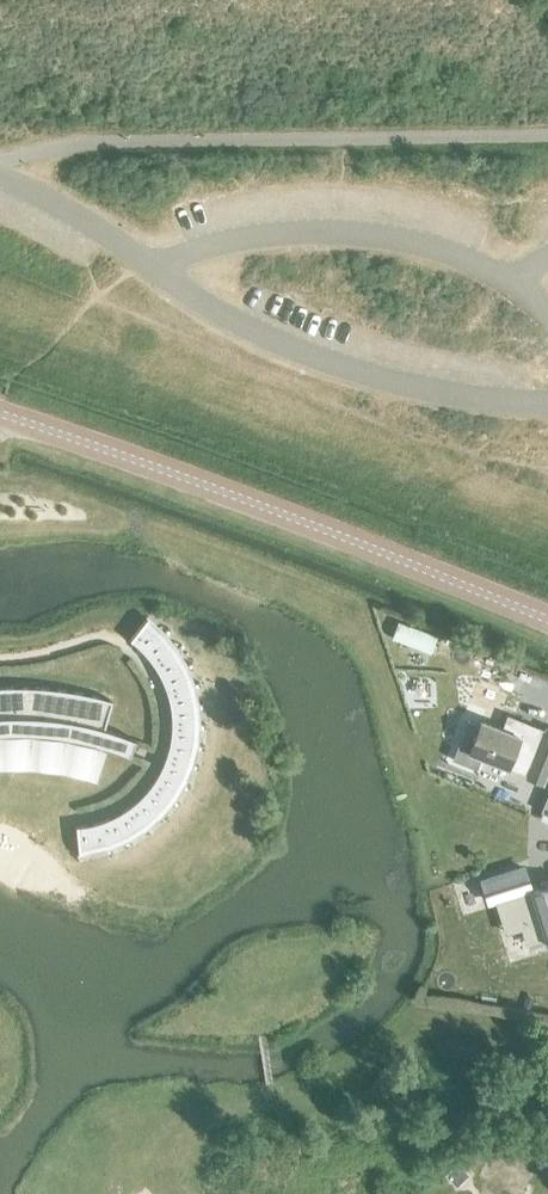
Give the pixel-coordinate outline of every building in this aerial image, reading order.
[(77,826),(80,847),(109,841),(126,833),(143,823),(157,810),(169,796),(179,779),(186,761),(191,743),(193,724),(192,705),(187,685),(181,668),(171,650),(159,635),(145,623),(131,640),(141,648),(153,662),(159,671),(166,687),(170,702),(172,715),(170,741),(164,761),(158,775),(149,787),(140,797),(129,807),(117,814),(106,819),(101,821),(77,826)] [(6,758),(20,758),(42,758),(50,759),(62,762),(67,763),(82,765),(91,769),(100,742),(128,752),(130,747),(134,739),(103,727),(112,699),(109,698),(103,698),(93,694),(79,692),(54,688),(41,687),(0,687),(0,758),(6,758)] [(541,781),(547,764),(547,753),(525,743),(526,739),(478,720),(466,748),(505,764),(508,755),(530,764),(526,774),(541,781)] [(485,877),(493,901),(530,889),(522,865),(485,877)] [(530,892),(547,944),(547,887),(530,892)] [(491,1151),(476,1181),(502,1193),(515,1193),(528,1170),(491,1151)] [(467,1176),(455,1164),(442,1177),(454,1189),(467,1176)]
